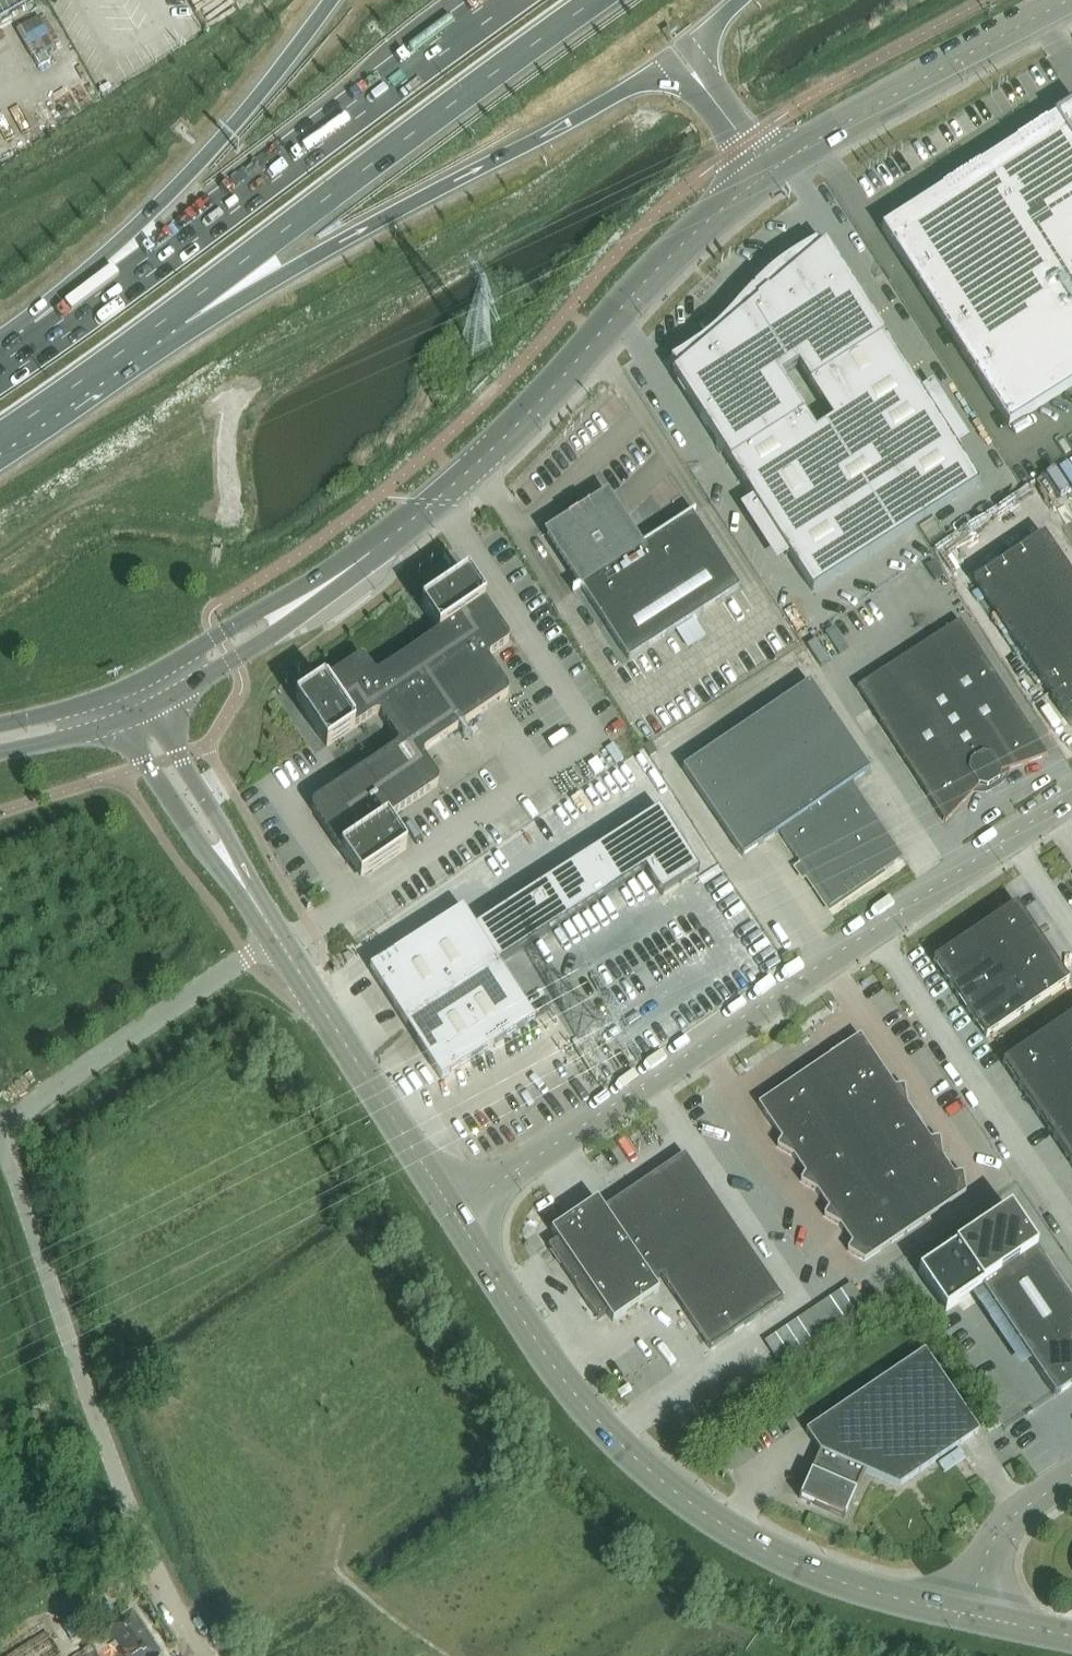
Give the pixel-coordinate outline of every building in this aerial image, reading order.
[(9,15),(32,2),(31,0),(0,0),(0,20),(9,15)] [(1008,427),(1071,386),(1071,105),(1053,117),(1062,131),(892,240),(884,228),(881,229),(1008,427)] [(769,274),(761,282),(759,280),(757,281),(759,283),(724,320),(722,318),(721,320),(723,322),(716,330),(707,337),(699,344),(690,350),(681,356),(671,362),(678,370),(673,375),(812,592),(979,485),(825,245),(820,250),(815,244),(805,250),(796,255),(787,261),(778,268),(769,274)] [(581,586),(629,660),(740,588),(692,514),(695,513),(694,512),(639,547),(636,544),(638,543),(607,495),(591,505),(593,507),(585,512),(582,508),(573,515),(575,518),(568,523),(566,521),(547,534),(578,581),(579,580),(582,585),(572,591),(573,592),(581,586)] [(973,583),(1071,727),(1071,726),(1071,725),(1071,724),(1071,723),(1071,578),(1043,536),(973,583)] [(313,690),(296,701),(300,708),(327,747),(374,715),(375,715),(376,714),(378,714),(379,715),(380,715),(381,716),(382,717),(397,740),(398,741),(398,742),(398,743),(398,744),(398,745),(398,746),(397,747),(396,747),(396,748),(315,802),(315,803),(314,803),(314,804),(313,804),(313,805),(313,806),(312,807),(312,808),(313,809),(313,810),(313,811),(314,812),(348,863),(360,881),(367,876),(406,850),(387,821),(436,788),(436,787),(437,787),(438,786),(438,785),(438,784),(439,784),(439,783),(439,782),(439,781),(439,780),(438,779),(425,759),(424,758),(424,757),(424,756),(424,755),(424,754),(424,753),(425,752),(426,752),(429,749),(428,748),(441,740),(442,741),(487,710),(486,709),(499,700),(500,702),(505,698),(507,697),(508,696),(508,694),(508,693),(509,691),(508,690),(508,688),(489,662),(489,660),(489,659),(489,658),(489,657),(490,656),(491,655),(507,644),(508,643),(508,642),(509,641),(509,640),(509,638),(509,637),(508,636),(482,598),(478,592),(467,576),(461,580),(422,607),(439,633),(382,671),(381,672),(379,673),(378,673),(376,673),(375,672),(373,671),(372,670),(371,669),(366,662),(365,661),(364,660),(363,659),(361,659),(360,659),(358,659),(357,660),(313,690)] [(987,789),(999,782),(1001,773),(1047,757),(960,622),(857,688),(870,708),(871,708),(881,722),(880,723),(945,824),(979,787),(987,789)] [(742,857),(779,832),(800,864),(797,866),(804,877),(808,875),(830,907),(902,858),(851,783),(869,771),(810,683),(683,769),(742,857)] [(463,909),(370,969),(406,1024),(499,965),(499,964),(645,869),(662,895),(699,871),(659,809),(475,927),(463,909)] [(992,959),(1034,931),(1016,905),(975,933),(992,959)] [(1034,931),(992,959),(1010,984),(1051,956),(1034,931)] [(933,961),(951,987),(992,959),(975,933),(933,961)] [(349,951),(343,955),(343,956),(347,963),(348,963),(354,959),(354,958),(350,952),(349,951)] [(1051,956),(1010,984),(1027,1010),(1069,982),(1051,956)] [(1010,984),(992,959),(951,987),(968,1012),(1010,984)] [(535,1020),(499,965),(406,1024),(442,1080),(535,1020)] [(1027,1010),(1010,984),(968,1012),(986,1038),(1027,1010)] [(1062,1061),(1071,1054),(1071,1016),(1044,1035),(1062,1061)] [(1062,1061),(1044,1035),(1003,1063),(1020,1089),(1062,1061)] [(801,1182),(817,1191),(829,1209),(824,1216),(841,1226),(852,1243),(848,1251),(864,1261),(966,1193),(963,1173),(954,1175),(942,1157),(939,1139),(931,1140),(907,1105),(904,1087),(895,1088),(860,1036),(758,1105),(782,1139),(777,1147),(793,1157),(805,1174),(801,1182)] [(1062,1061),(1071,1076),(1071,1054),(1062,1061)] [(1038,1114),(1071,1091),(1071,1076),(1062,1061),(1020,1089),(1038,1114)] [(1038,1114),(1055,1140),(1071,1128),(1071,1091),(1038,1114)] [(1055,1140),(1071,1165),(1071,1128),(1055,1140)] [(783,1300),(685,1154),(603,1209),(597,1200),(551,1231),(557,1240),(548,1247),(598,1320),(607,1313),(613,1323),(659,1291),(653,1282),(661,1277),(710,1349),(783,1300)] [(981,1287),(1056,1397),(1071,1386),(1071,1302),(1037,1250),(1036,1250),(1010,1211),(919,1273),(945,1312),(981,1287)] [(863,1303),(851,1285),(765,1342),(778,1361),(863,1303)] [(799,1498),(814,1505),(845,1518),(865,1472),(899,1487),(980,1432),(925,1351),(806,1431),(820,1452),(799,1498)] [(47,1595),(50,1609),(61,1606),(59,1593),(47,1595)] [(133,1612),(106,1629),(109,1635),(74,1655),(161,1655),(133,1612)] [(46,1631),(7,1655),(61,1655),(46,1631)]
